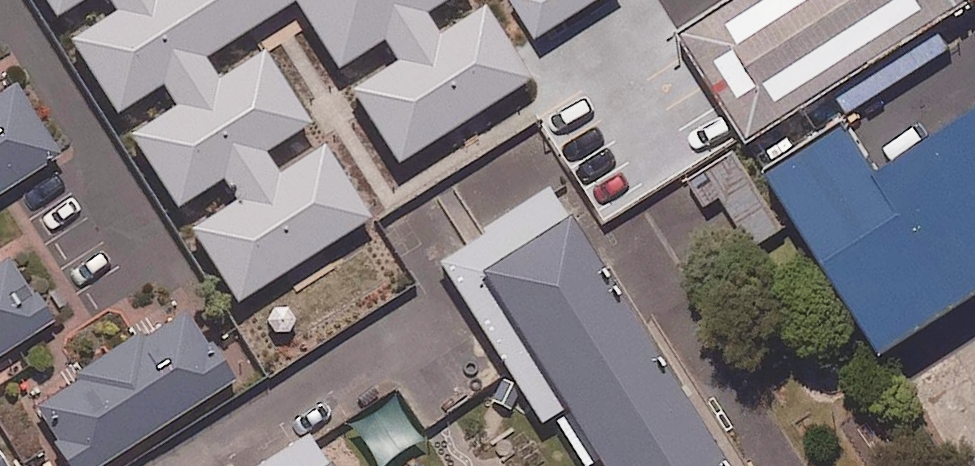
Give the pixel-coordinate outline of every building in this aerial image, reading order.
[(58,17),(85,0),(47,0),(58,17)] [(118,7),(71,36),(118,111),(161,84),(176,108),(134,135),(179,208),(225,179),(237,200),(192,228),(238,301),(371,218),(326,146),(279,175),(266,153),(311,125),(263,48),(217,77),(205,57),(295,0),(113,0),(118,7)] [(534,81),(487,5),(443,33),(430,13),(451,0),(296,0),(339,69),(388,39),(401,59),(352,90),(399,165),(534,81)] [(536,37),(595,0),(513,0),(536,37)] [(674,34),(744,143),(968,0),(727,0),(674,34)] [(13,77),(0,85),(0,190),(61,151),(13,77)] [(773,179),(882,348),(974,289),(974,103),(883,161),(860,124),(773,179)] [(783,224),(734,148),(688,177),(705,203),(723,192),(755,242),(783,224)] [(550,186),(484,228),(488,234),(440,264),(542,424),(553,416),(585,465),(588,465),(600,458),(604,465),(728,465),(550,186)] [(5,250),(0,253),(0,352),(50,320),(5,250)] [(184,303),(31,403),(72,465),(95,465),(232,376),(184,303)] [(255,465),(334,465),(332,462),(330,464),(309,432),(255,465)]
